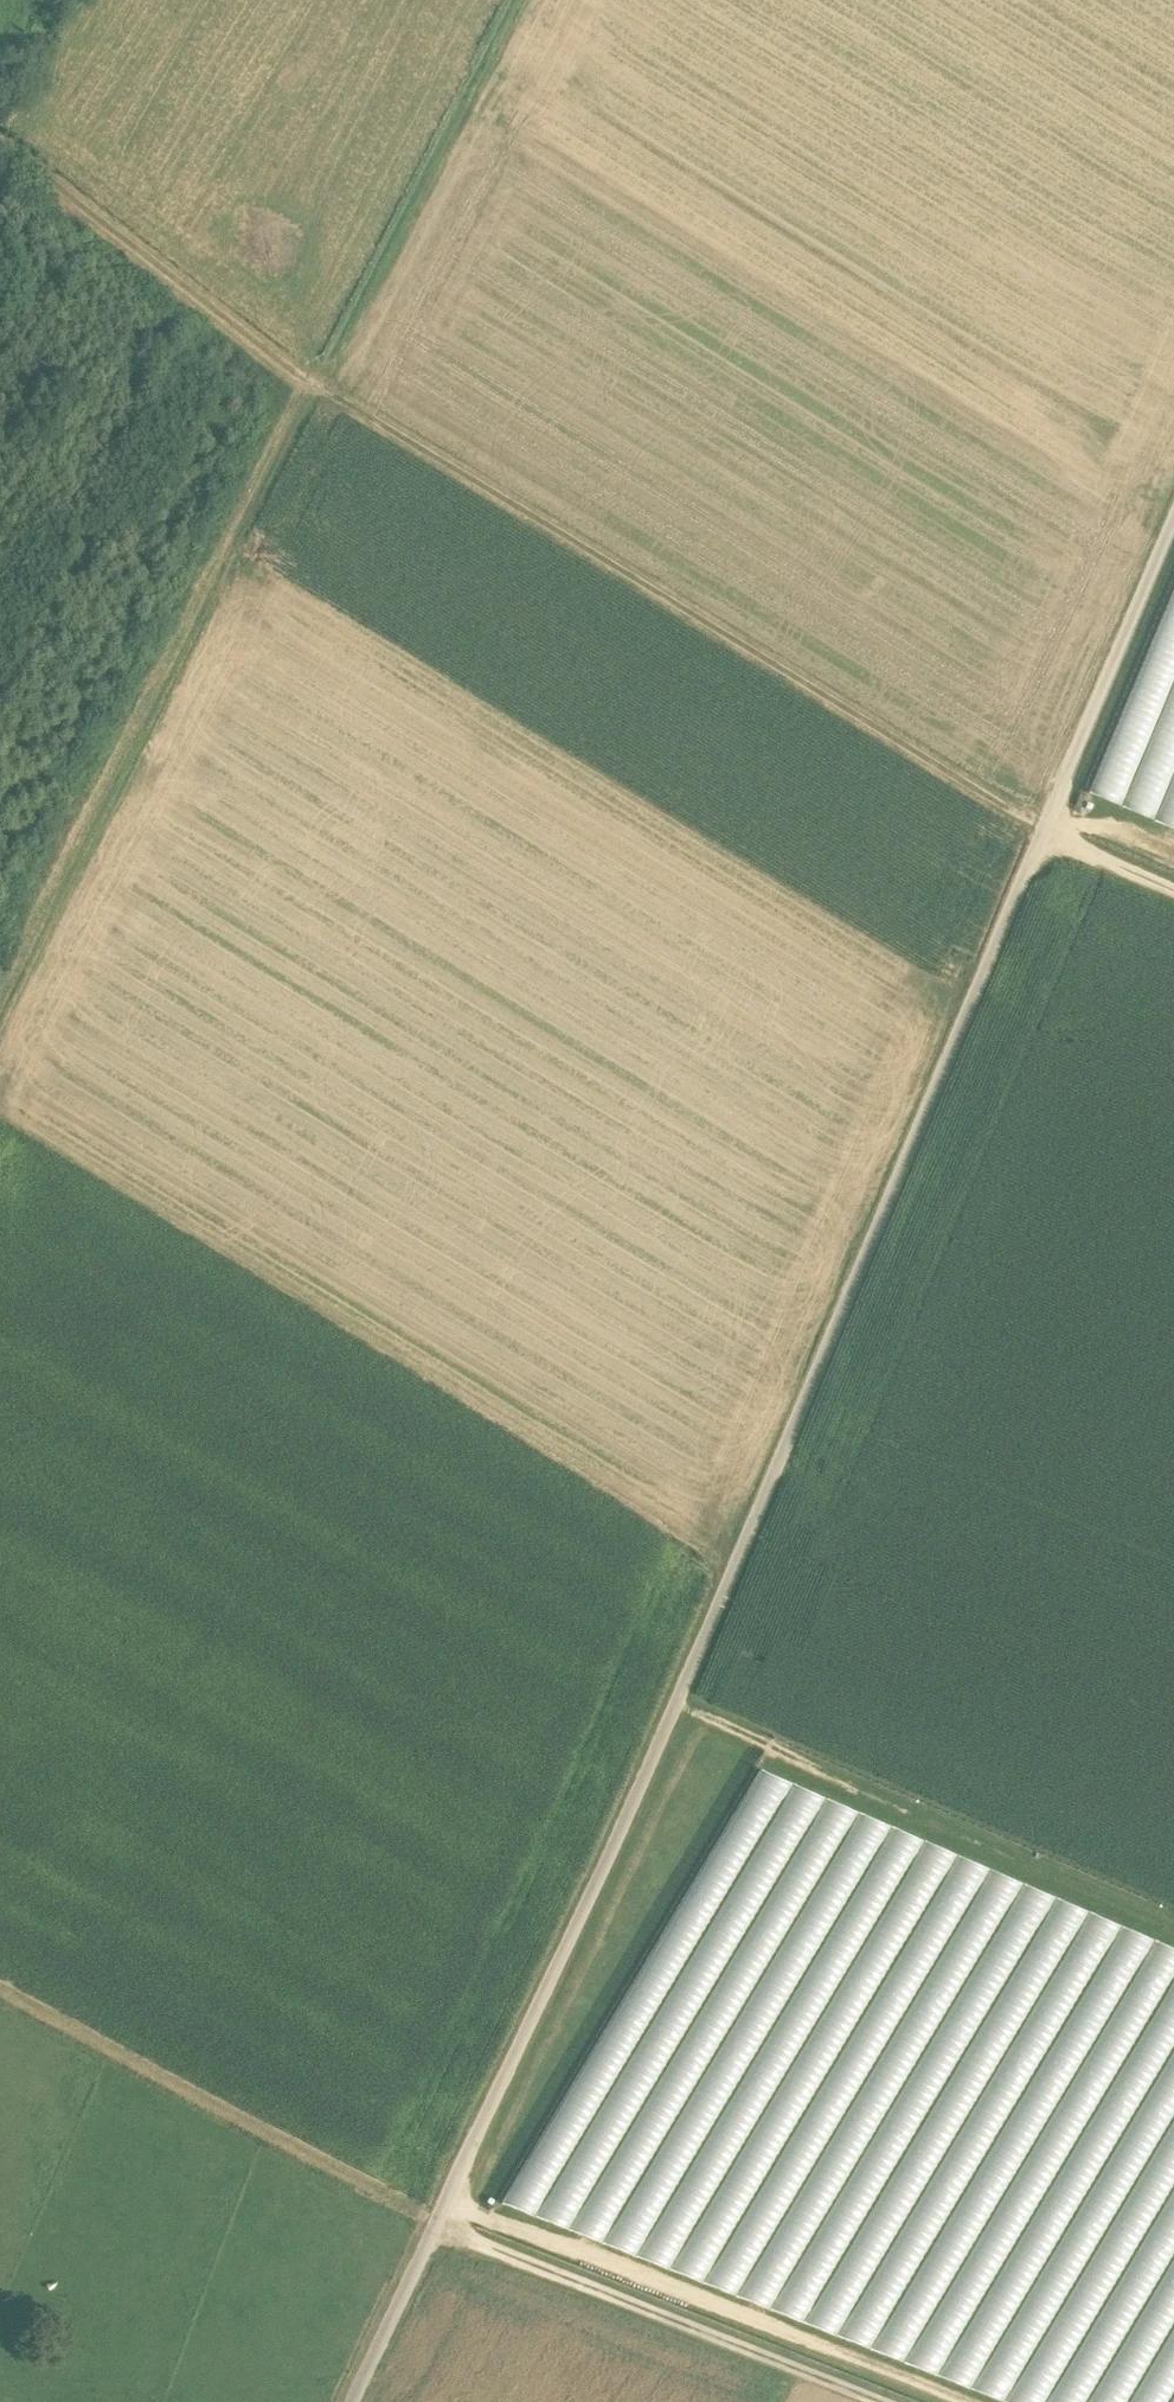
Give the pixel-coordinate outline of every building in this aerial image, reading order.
[(1087,795),(1173,832),(1173,589),(1087,795)] [(500,2209),(989,2401),(1173,2401),(1173,1951),(756,1769),(500,2209)]
